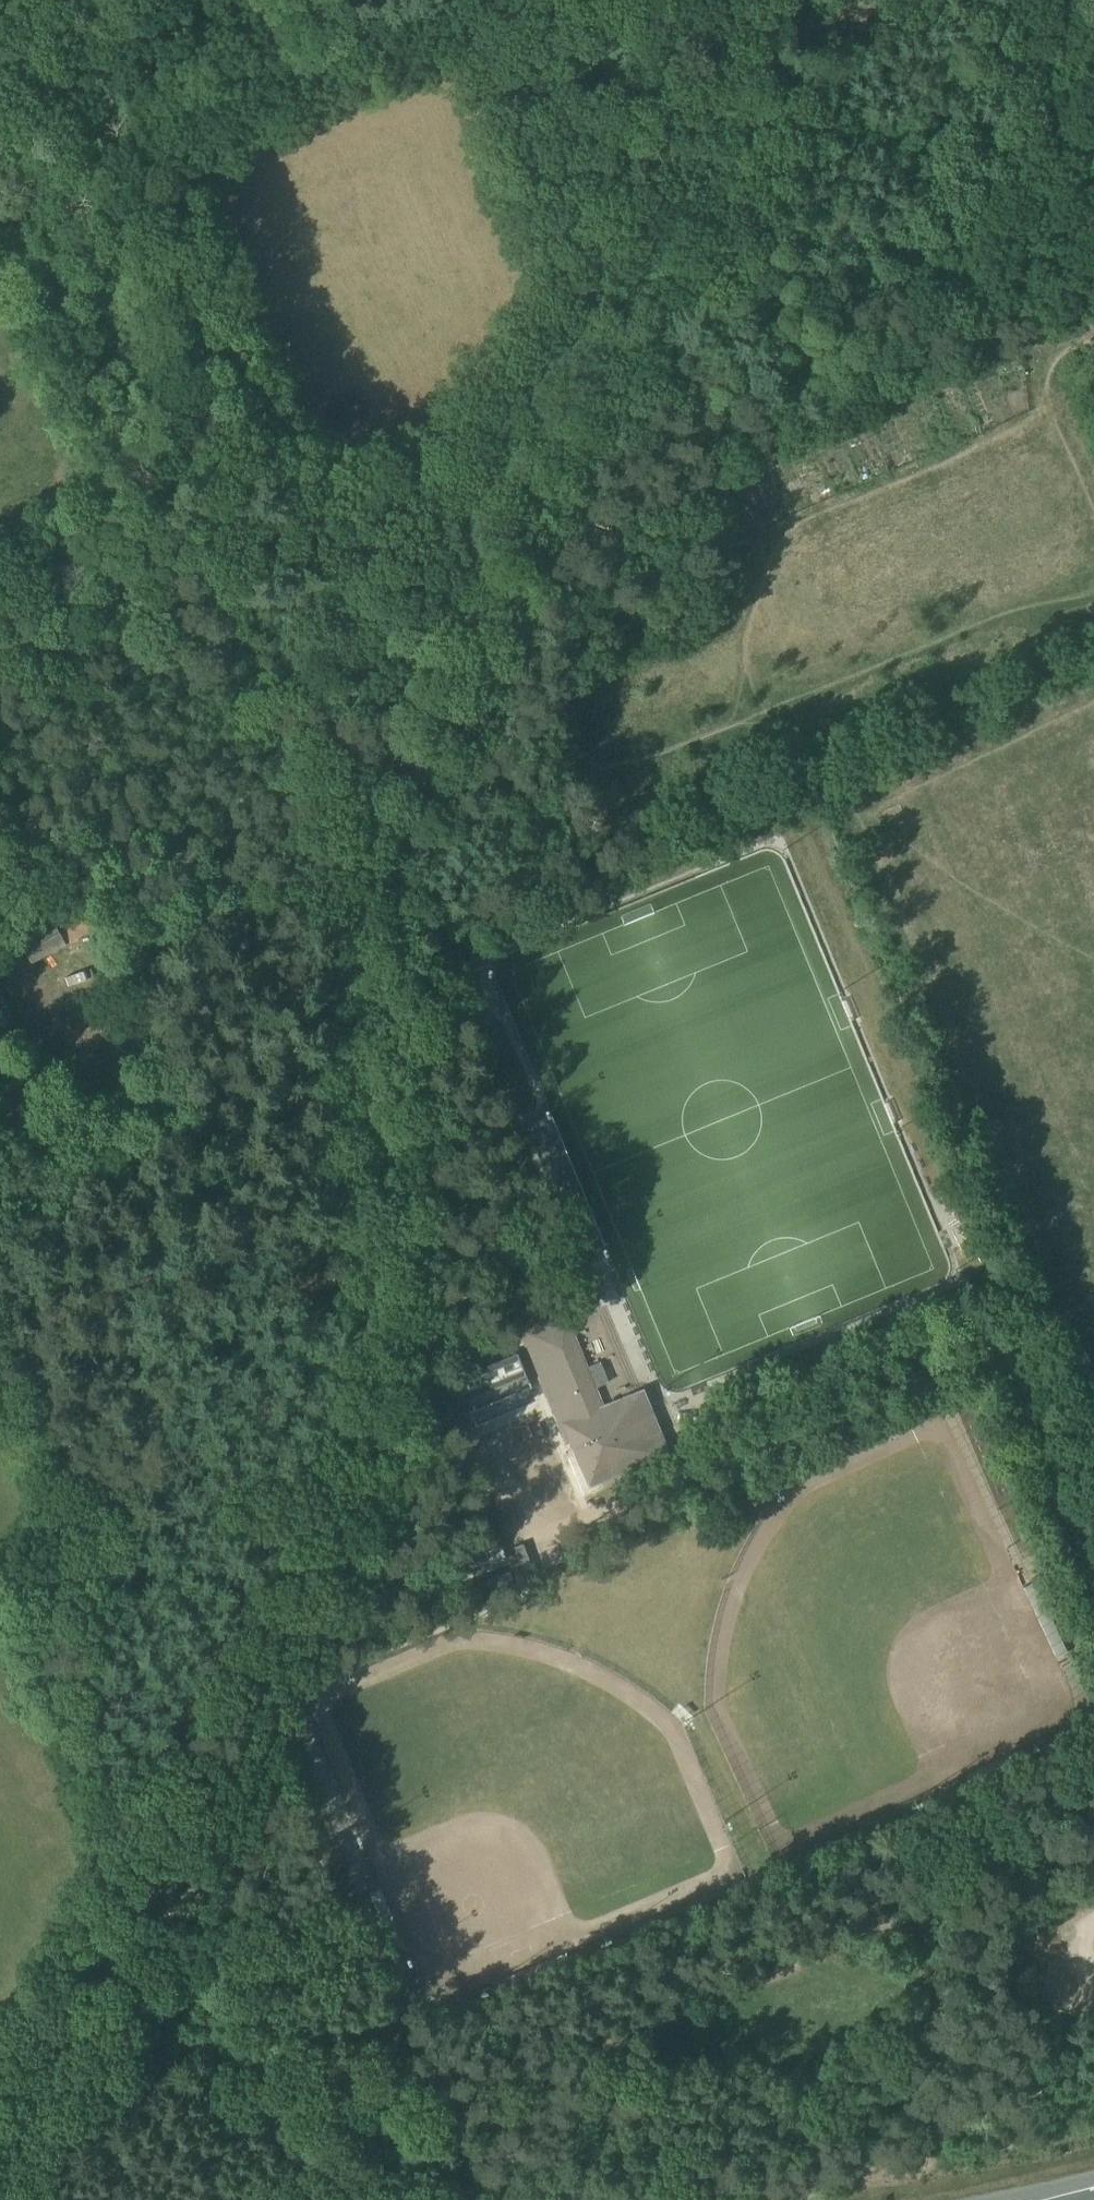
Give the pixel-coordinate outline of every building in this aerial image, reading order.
[(32,961),(94,929),(81,905),(53,919),(48,910),(14,927),(32,961)] [(601,1407),(593,1387),(564,1317),(526,1332),(590,1487),(670,1454),(644,1389),(601,1407)] [(513,1338),(478,1352),(503,1415),(539,1400),(513,1338)] [(455,1497),(436,1505),(441,1515),(459,1508),(455,1497)]
